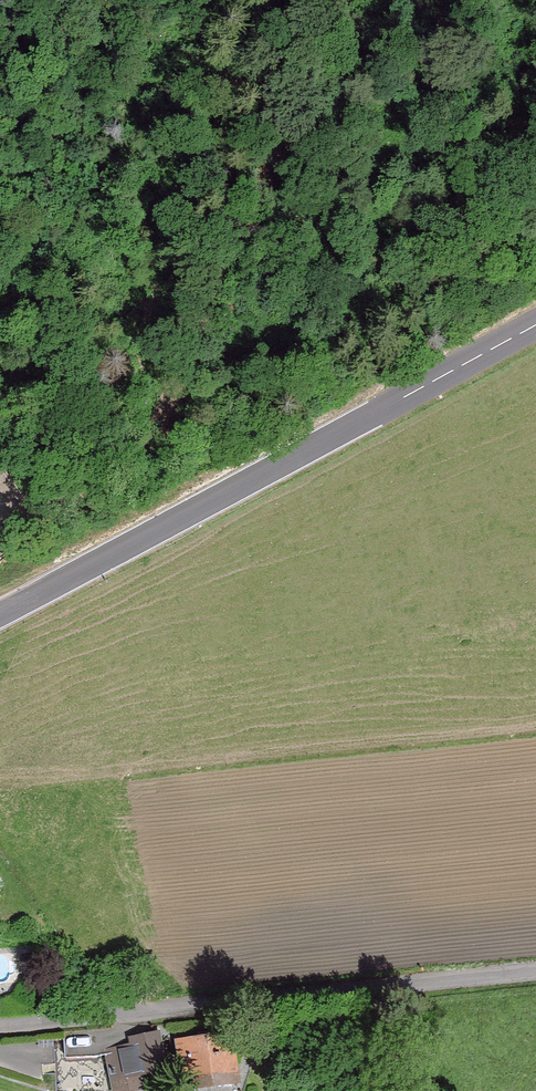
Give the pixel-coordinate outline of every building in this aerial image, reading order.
[(231,1035),(178,1041),(180,1061),(184,1061),(188,1090),(193,1089),(192,1083),(233,1077),(234,1084),(238,1083),(231,1035)] [(107,1053),(114,1090),(130,1090),(146,1088),(143,1072),(162,1068),(155,1037),(136,1041),(137,1046),(107,1053)]
